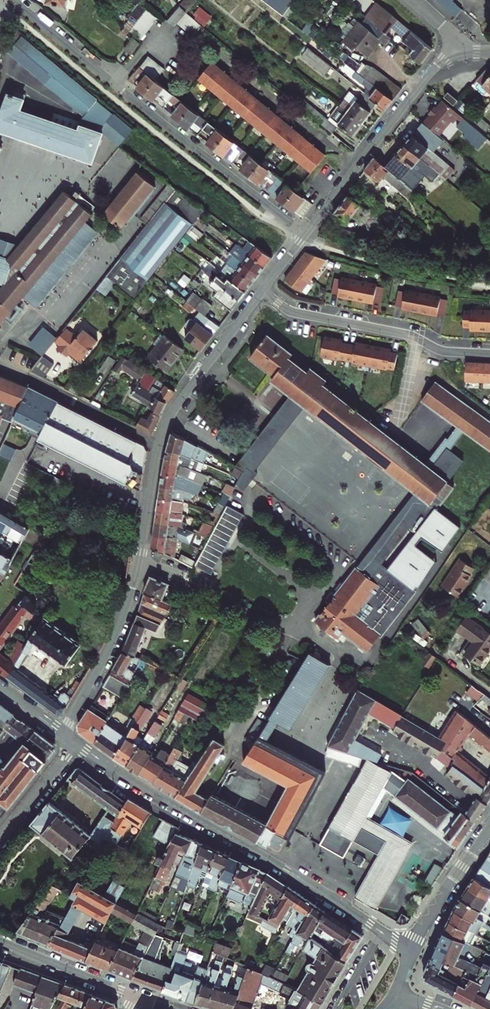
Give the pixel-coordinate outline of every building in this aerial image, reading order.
[(46,4),(65,8),(67,0),(47,0),(46,4)] [(174,27),(177,23),(187,13),(197,1),(196,0),(190,0),(186,5),(184,3),(181,7),(180,6),(168,21),(174,27)] [(283,16),(295,0),(262,0),(283,16)] [(448,0),(436,0),(456,17),(462,10),(462,9),(453,1),(451,3),(448,0)] [(392,27),(398,20),(377,3),(365,17),(368,19),(371,22),(378,27),(386,34),(392,27)] [(160,16),(149,8),(144,13),(135,25),(130,30),(141,39),(150,28),(160,16)] [(203,26),(187,13),(177,23),(194,37),(203,26)] [(385,44),(390,38),(386,34),(378,27),(371,22),(368,19),(363,25),(359,22),(343,41),(354,50),(357,47),(368,56),(381,40),(385,44)] [(392,27),(398,33),(405,25),(398,20),(392,27)] [(126,27),(130,31),(130,30),(135,25),(130,21),(126,27)] [(405,25),(398,33),(405,39),(404,41),(409,46),(405,51),(422,64),(433,49),(405,25)] [(130,31),(126,27),(121,33),(125,36),(130,31)] [(105,108),(21,37),(10,51),(86,114),(80,121),(54,112),(52,120),(21,110),(24,99),(7,94),(0,115),(0,130),(93,161),(104,130),(94,121),(105,108)] [(131,53),(140,43),(133,37),(124,48),(131,53)] [(308,48),(302,56),(326,75),(332,67),(308,48)] [(354,70),(394,100),(402,89),(374,68),(366,64),(364,67),(348,55),(343,61),(354,70)] [(165,69),(148,57),(140,67),(156,80),(165,69)] [(324,155),(212,63),(198,80),(210,90),(211,89),(231,106),(231,107),(244,118),(245,116),(266,133),(265,134),(277,144),(278,144),(299,161),(298,162),(310,172),(324,155)] [(146,94),(157,80),(156,80),(140,67),(129,80),(134,84),(139,77),(143,80),(138,87),(146,94)] [(476,80),(489,92),(489,69),(488,67),(476,80)] [(368,88),(364,93),(377,103),(386,110),(394,100),(354,70),(351,74),(353,76),(351,78),(360,85),(362,83),(368,88)] [(157,80),(146,94),(154,100),(165,87),(157,80)] [(283,82),(278,88),(283,92),(288,86),(283,82)] [(304,99),(288,86),(283,92),(299,105),(304,99)] [(377,103),(364,93),(363,91),(357,98),(349,92),(339,105),(342,108),(362,124),(377,103)] [(460,100),(450,92),(444,98),(454,106),(460,100)] [(174,94),(163,107),(181,121),(191,108),(174,94)] [(299,105),(332,132),(337,126),(304,99),(299,105)] [(459,113),(444,100),(437,109),(435,107),(430,113),(431,115),(427,121),(439,132),(450,119),(452,121),(459,113)] [(132,131),(105,108),(94,121),(104,130),(121,144),(132,131)] [(191,108),(181,121),(189,127),(194,120),(204,128),(209,121),(191,108)] [(353,135),(362,124),(342,108),(333,119),(339,123),(338,124),(353,135)] [(489,127),(489,126),(482,119),(477,124),(486,132),(489,127)] [(204,128),(203,128),(212,136),(207,141),(216,148),(226,135),(209,121),(204,128)] [(427,121),(425,123),(437,134),(439,132),(427,121)] [(422,124),(405,144),(439,174),(444,178),(453,168),(424,144),(433,134),(422,124)] [(485,135),(474,126),(469,132),(480,141),(485,135)] [(452,134),(447,129),(440,137),(443,139),(446,141),(452,134)] [(226,135),(216,148),(233,162),(243,149),(226,135)] [(439,152),(447,142),(446,141),(443,139),(440,137),(438,135),(430,144),(439,152)] [(439,174),(405,144),(396,154),(412,167),(409,170),(419,178),(423,174),(432,182),(439,174)] [(243,149),(233,162),(250,175),(260,162),(243,149)] [(375,156),(365,170),(380,182),(384,177),(411,201),(417,194),(406,185),(407,184),(375,156)] [(394,157),(388,163),(400,173),(405,167),(394,157)] [(260,162),(250,175),(267,189),(278,176),(260,162)] [(122,228),(155,187),(138,173),(104,214),(122,228)] [(278,176),(267,189),(285,203),(295,189),(278,176)] [(170,197),(176,189),(170,185),(130,235),(136,240),(170,197)] [(205,210),(203,209),(176,189),(170,197),(199,218),(200,217),(205,210)] [(295,189),(285,203),(303,217),(313,204),(295,189)] [(80,190),(73,198),(76,200),(77,201),(83,192),(80,190)] [(20,245),(8,258),(11,259),(12,257),(22,263),(45,236),(37,229),(67,192),(65,191),(20,245)] [(37,229),(45,236),(76,200),(73,198),(67,192),(37,229)] [(377,217),(349,195),(336,213),(346,221),(352,215),(359,220),(363,216),(369,221),(371,218),(374,221),(377,217)] [(170,197),(121,259),(149,282),(154,274),(187,232),(193,226),(194,223),(198,219),(199,218),(170,197)] [(77,201),(76,200),(45,236),(22,263),(0,290),(0,326),(12,311),(13,310),(93,214),(77,201)] [(408,227),(413,220),(402,211),(397,217),(408,227)] [(208,227),(198,219),(194,223),(204,231),(208,227)] [(187,232),(198,241),(203,234),(193,226),(187,232)] [(351,240),(354,232),(342,227),(339,235),(351,240)] [(354,232),(351,240),(361,244),(364,236),(364,235),(354,231),(354,232)] [(8,258),(20,245),(0,238),(0,256),(8,258)] [(249,242),(243,250),(265,267),(272,258),(249,242)] [(243,255),(239,260),(259,275),(265,267),(243,250),(236,244),(234,247),(243,255)] [(303,251),(282,278),(298,290),(322,258),(312,254),(303,251)] [(230,252),(223,260),(228,264),(234,255),(230,252)] [(231,266),(253,283),(259,275),(239,260),(234,255),(228,264),(231,266)] [(22,263),(12,257),(11,259),(8,258),(0,256),(0,290),(22,263)] [(149,282),(121,259),(106,276),(135,299),(149,282)] [(205,266),(202,270),(239,301),(247,292),(221,272),(221,271),(218,275),(213,272),(212,271),(205,266)] [(224,269),(221,272),(247,292),(253,283),(231,266),(227,271),(224,269)] [(239,301),(202,270),(199,273),(205,278),(204,280),(218,291),(214,296),(232,311),(239,301)] [(374,302),(381,303),(383,288),(377,287),(377,285),(342,278),(341,280),(335,279),(332,294),(338,295),(346,296),(346,298),(366,302),(366,300),(374,302)] [(438,314),(444,315),(447,301),(440,299),(441,298),(405,291),(405,292),(398,291),(395,306),(402,307),(410,309),(410,310),(430,314),(430,313),(438,314)] [(194,293),(187,301),(194,307),(200,312),(205,316),(213,306),(203,299),(202,299),(194,293)] [(194,307),(187,301),(183,306),(190,312),(194,307)] [(471,310),(471,312),(464,311),(463,327),(470,327),(478,327),(478,330),(489,331),(489,311),(471,310)] [(202,350),(220,327),(205,316),(200,312),(193,321),(197,323),(185,338),(202,350)] [(43,327),(30,344),(42,353),(55,336),(43,327)] [(98,341),(84,330),(76,338),(66,329),(55,342),(80,362),(98,341)] [(166,336),(149,357),(167,371),(184,349),(166,336)] [(409,528),(415,533),(435,507),(439,503),(440,504),(454,486),(448,481),(464,461),(450,451),(464,431),(489,449),(489,421),(435,382),(422,400),(458,426),(448,440),(446,439),(426,464),(356,410),(357,409),(354,406),(353,407),(324,385),(327,381),(311,369),(308,373),(290,359),(293,355),(268,336),(251,357),(276,376),(280,379),(277,383),(292,395),(305,405),(416,492),(429,502),(409,528)] [(388,368),(395,369),(397,354),(391,353),(383,352),(384,349),(363,345),(363,348),(355,346),(342,344),(335,342),(335,339),(325,337),(321,356),(339,360),(339,358),(352,361),(352,362),(387,369),(388,368)] [(116,361),(109,356),(100,370),(107,374),(116,361)] [(123,356),(114,369),(120,373),(122,369),(141,381),(132,396),(156,409),(162,413),(168,403),(150,391),(158,380),(123,356)] [(42,357),(36,364),(31,371),(44,377),(53,365),(42,357)] [(466,362),(465,382),(489,383),(489,363),(466,362)] [(3,417),(14,422),(30,388),(0,375),(0,425),(3,417)] [(176,391),(158,380),(150,391),(168,403),(176,391)] [(12,425),(22,430),(40,439),(58,402),(30,388),(14,422),(12,425)] [(254,470),(305,405),(292,395),(242,460),(254,470)] [(58,402),(40,439),(126,483),(141,489),(147,451),(145,446),(58,402)] [(161,416),(154,412),(151,409),(147,407),(145,411),(151,414),(149,418),(147,420),(142,417),(136,427),(151,435),(161,416)] [(172,432),(167,450),(181,453),(189,457),(203,463),(207,453),(197,448),(198,446),(172,432)] [(188,467),(200,472),(204,463),(203,463),(189,457),(181,453),(167,450),(165,461),(188,467)] [(242,460),(236,467),(244,471),(240,478),(237,484),(244,488),(257,472),(254,470),(242,460)] [(209,476),(200,472),(188,467),(165,461),(165,462),(162,474),(187,479),(198,483),(205,486),(209,476)] [(236,467),(231,475),(240,478),(244,471),(236,467)] [(187,479),(162,474),(161,485),(186,490),(193,492),(194,493),(198,483),(187,479)] [(51,485),(63,490),(67,482),(55,477),(51,485)] [(235,487),(227,484),(223,492),(231,495),(235,487)] [(159,497),(184,502),(185,499),(192,500),(193,492),(186,490),(161,485),(159,497)] [(223,492),(219,491),(217,494),(222,497),(218,503),(225,506),(231,495),(223,492)] [(416,492),(365,557),(379,567),(381,564),(409,528),(429,502),(416,492)] [(159,497),(157,509),(182,514),(190,517),(192,505),(184,502),(159,497)] [(225,506),(218,503),(213,512),(220,515),(225,506)] [(243,515),(227,507),(195,566),(210,574),(243,515)] [(387,569),(414,590),(416,587),(418,588),(431,570),(426,565),(432,557),(417,544),(422,535),(442,551),(460,527),(435,507),(415,533),(387,569)] [(180,526),(185,529),(187,523),(181,521),(182,514),(157,509),(155,522),(180,526)] [(22,542),(24,539),(30,528),(12,518),(0,511),(0,529),(22,542)] [(213,512),(207,523),(214,526),(220,515),(213,512)] [(155,522),(154,534),(178,539),(190,544),(194,533),(185,529),(180,526),(155,522)] [(214,526),(207,523),(201,536),(208,538),(214,526)] [(24,539),(37,546),(43,535),(30,528),(24,539)] [(152,546),(175,558),(178,539),(154,534),(152,546)] [(28,561),(33,564),(40,552),(35,549),(28,561)] [(5,574),(13,559),(1,552),(0,551),(0,571),(5,574)] [(179,560),(191,567),(194,561),(182,554),(179,560)] [(379,567),(365,557),(360,564),(315,621),(321,625),(318,627),(326,633),(328,631),(338,638),(342,632),(367,652),(380,636),(381,636),(415,591),(414,590),(387,569),(381,564),(379,567)] [(432,557),(426,565),(431,570),(436,561),(432,557)] [(458,598),(465,589),(462,587),(466,582),(470,577),(469,576),(474,569),(461,560),(441,585),(458,598)] [(33,564),(28,561),(22,572),(32,579),(39,567),(33,564)] [(151,577),(144,592),(162,600),(168,584),(151,577)] [(144,592),(141,603),(167,614),(172,604),(162,600),(144,592)] [(40,617),(43,614),(27,593),(20,603),(30,610),(40,617)] [(26,615),(30,610),(20,603),(17,607),(14,605),(1,624),(0,625),(0,650),(26,615)] [(141,603),(138,614),(161,624),(167,614),(141,603)] [(26,615),(36,622),(40,617),(30,610),(26,615)] [(147,627),(157,632),(161,624),(138,614),(123,652),(136,656),(147,627)] [(468,617),(459,629),(475,642),(467,654),(480,664),(489,650),(489,633),(468,617)] [(8,676),(46,706),(53,696),(46,691),(48,689),(43,686),(41,687),(18,669),(23,664),(32,649),(34,645),(35,643),(66,665),(80,646),(43,619),(40,625),(30,638),(26,645),(8,676)] [(430,634),(419,619),(412,624),(423,639),(430,634)] [(97,657),(105,642),(94,635),(85,650),(97,657)] [(8,676),(26,645),(20,641),(9,659),(0,653),(0,670),(8,676)] [(123,652),(113,670),(131,680),(135,672),(128,668),(133,659),(140,663),(142,660),(142,659),(136,656),(123,652)] [(429,668),(437,658),(429,652),(423,662),(429,668)] [(310,653),(305,661),(326,672),(330,665),(310,653)] [(140,663),(139,665),(148,670),(151,665),(142,660),(140,663)] [(293,680),(314,692),(326,672),(305,661),(293,680)] [(131,680),(113,670),(110,674),(128,685),(131,680)] [(195,807),(202,795),(196,792),(224,745),(223,744),(229,736),(230,736),(264,683),(243,670),(239,676),(247,680),(228,709),(221,705),(217,710),(230,717),(205,753),(197,765),(194,770),(188,778),(176,797),(195,807)] [(157,682),(161,684),(168,673),(163,671),(157,682)] [(103,686),(121,697),(122,697),(128,685),(110,674),(103,686)] [(270,719),(267,724),(261,734),(260,736),(268,741),(279,723),(290,730),(314,692),(293,680),(270,717),(270,719)] [(63,713),(81,683),(78,681),(69,695),(66,692),(62,693),(60,696),(56,693),(53,696),(46,706),(57,714),(63,713)] [(473,707),(473,706),(482,698),(485,695),(472,685),(461,698),(473,707)] [(358,688),(344,716),(328,746),(330,747),(361,756),(368,759),(378,761),(382,754),(357,740),(371,713),(396,728),(404,716),(360,689),(358,688)] [(179,710),(193,718),(204,723),(212,708),(189,695),(179,710)] [(485,695),(482,698),(489,705),(489,698),(485,695)] [(14,715),(0,704),(0,718),(7,723),(14,715)] [(93,705),(90,708),(100,714),(102,711),(93,705)] [(95,743),(115,757),(146,708),(141,705),(123,734),(107,723),(95,743)] [(128,766),(144,740),(137,736),(153,711),(147,707),(146,708),(115,757),(128,766)] [(100,714),(90,708),(79,726),(81,733),(95,743),(107,723),(110,717),(102,711),(100,714)] [(173,721),(179,724),(187,729),(193,718),(179,710),(173,721)] [(456,725),(462,714),(456,710),(449,720),(456,725)] [(328,746),(344,716),(337,712),(320,742),(328,746)] [(446,741),(436,735),(434,739),(442,744),(442,749),(445,751),(455,760),(453,763),(455,765),(484,788),(489,778),(458,751),(468,735),(489,752),(489,737),(462,714),(456,725),(446,741)] [(26,742),(35,731),(14,715),(7,723),(4,728),(24,744),(26,742)] [(436,735),(404,716),(396,728),(394,732),(400,736),(399,737),(412,745),(413,744),(425,751),(424,752),(432,756),(432,755),(439,759),(445,751),(442,749),(442,744),(434,739),(436,735)] [(244,762),(254,746),(256,742),(260,736),(261,734),(267,724),(259,718),(235,757),(244,762)] [(149,732),(155,736),(163,725),(156,721),(149,732)] [(173,721),(170,725),(175,729),(179,724),(173,721)] [(26,742),(48,760),(55,750),(54,745),(35,731),(26,742)] [(151,743),(155,736),(149,732),(145,739),(151,743)] [(260,736),(256,742),(305,768),(302,774),(319,783),(326,771),(268,741),(260,736)] [(145,739),(144,740),(128,766),(140,774),(153,752),(148,749),(152,743),(151,743),(145,739)] [(10,806),(48,760),(26,742),(24,744),(18,751),(0,774),(0,798),(10,806)] [(294,830),(319,783),(302,774),(305,768),(256,742),(254,746),(244,762),(288,785),(267,824),(213,794),(209,799),(202,811),(267,846),(275,832),(287,839),(289,836),(290,837),(294,830)] [(187,777),(192,768),(178,761),(183,751),(176,747),(167,763),(155,784),(176,797),(188,778),(187,777)] [(361,756),(330,747),(327,755),(359,765),(361,756)] [(155,749),(153,752),(140,774),(155,784),(167,763),(159,759),(163,753),(155,749)] [(197,765),(205,753),(203,751),(195,763),(197,765)] [(445,751),(439,759),(452,770),(455,765),(453,763),(455,760),(445,751)] [(355,897),(375,909),(412,843),(374,821),(366,817),(383,787),(460,845),(476,821),(467,814),(462,811),(459,816),(409,778),(413,773),(411,771),(406,770),(401,776),(393,770),(391,771),(368,759),(324,837),(348,850),(357,834),(361,836),(365,829),(387,841),(369,872),(355,897)] [(455,765),(452,770),(447,776),(456,782),(455,783),(470,793),(470,791),(478,796),(488,803),(489,800),(489,778),(484,788),(455,765)] [(94,799),(118,816),(126,802),(105,787),(80,768),(77,768),(68,779),(94,799)] [(366,817),(374,821),(387,797),(456,851),(460,845),(383,787),(366,817)] [(202,795),(195,807),(202,811),(209,799),(202,795)] [(478,796),(470,809),(480,815),(488,803),(478,796)] [(10,806),(0,798),(0,819),(10,806)] [(131,822),(142,828),(151,812),(128,798),(126,802),(118,816),(115,822),(105,838),(117,846),(131,822)] [(31,824),(73,858),(92,835),(50,801),(31,824)] [(467,814),(476,821),(480,815),(470,809),(467,814)] [(99,851),(105,838),(115,822),(105,816),(92,835),(97,839),(92,847),(99,851)] [(154,836),(169,845),(171,841),(176,833),(179,828),(163,819),(154,836)] [(161,884),(163,885),(165,886),(180,850),(185,851),(190,839),(176,833),(171,841),(169,845),(163,858),(159,856),(156,862),(160,864),(149,888),(157,892),(161,884)] [(122,863),(129,852),(117,846),(105,838),(99,851),(94,860),(98,862),(104,853),(122,863)] [(190,839),(185,851),(186,852),(176,874),(182,876),(179,885),(182,886),(180,891),(185,893),(187,886),(202,844),(190,839)] [(208,871),(217,851),(202,844),(187,886),(195,889),(204,869),(208,871)] [(221,877),(230,856),(217,851),(208,871),(214,873),(209,888),(215,890),(221,877)] [(365,858),(357,853),(356,855),(352,861),(360,866),(364,859),(365,858)] [(474,877),(489,886),(489,853),(474,877)] [(233,883),(242,861),(230,856),(221,877),(233,883)] [(327,865),(327,859),(317,859),(316,875),(335,876),(335,865),(327,865)] [(232,885),(256,896),(267,872),(242,861),(233,883),(232,885)] [(425,881),(433,886),(444,869),(435,864),(425,881)] [(214,873),(208,871),(202,885),(209,888),(214,873)] [(276,906),(288,886),(267,872),(256,896),(249,911),(259,916),(269,893),(274,895),(271,903),(276,906)] [(474,877),(468,887),(489,900),(489,886),(474,877)] [(85,909),(85,910),(96,916),(89,930),(93,940),(94,940),(92,945),(87,943),(86,946),(71,940),(66,953),(87,961),(105,926),(107,922),(111,914),(112,912),(117,902),(80,880),(72,895),(77,897),(74,902),(83,908),(85,909)] [(48,946),(66,918),(48,911),(46,913),(44,911),(61,889),(52,884),(17,933),(48,946)] [(294,904),(301,895),(288,886),(276,906),(268,920),(265,925),(268,927),(268,929),(275,933),(285,917),(289,919),(293,912),(292,910),(296,905),(294,904)] [(461,898),(489,915),(489,900),(468,887),(461,898)] [(309,914),(315,904),(301,895),(294,904),(296,905),(292,910),(293,912),(289,919),(286,924),(293,927),(288,935),(293,938),(307,913),(309,914)] [(461,898),(454,908),(480,924),(489,930),(489,926),(486,923),(489,917),(489,915),(461,898)] [(66,953),(71,940),(70,940),(76,928),(72,926),(83,908),(74,902),(66,918),(48,946),(66,953)] [(112,912),(127,920),(133,924),(138,913),(117,902),(112,912)] [(325,911),(315,904),(309,914),(307,913),(293,938),(286,951),(291,954),(295,945),(298,946),(304,938),(308,941),(310,937),(325,911)] [(155,922),(157,918),(140,908),(138,913),(155,922)] [(454,908),(448,920),(483,938),(485,934),(477,930),(480,924),(454,908)] [(249,911),(246,917),(265,925),(268,920),(259,916),(249,911)] [(351,929),(325,911),(310,937),(327,948),(335,936),(343,942),(351,929)] [(144,958),(161,926),(155,922),(138,913),(133,924),(132,924),(146,931),(138,946),(124,940),(120,948),(109,970),(133,980),(144,958)] [(402,913),(397,922),(401,925),(409,922),(411,918),(402,913)] [(127,920),(121,930),(128,933),(132,924),(133,924),(127,920)] [(466,942),(470,944),(473,938),(481,942),(483,938),(448,920),(443,931),(466,942)] [(173,929),(175,923),(168,921),(166,927),(173,929)] [(196,937),(199,929),(187,925),(184,933),(196,937)] [(107,930),(108,928),(105,926),(87,961),(109,970),(120,948),(105,942),(109,934),(107,930)] [(362,936),(351,929),(343,942),(335,936),(327,948),(347,962),(362,936)] [(128,933),(121,930),(118,936),(125,939),(128,933)] [(451,971),(463,978),(464,975),(475,981),(482,968),(469,962),(461,958),(463,952),(463,947),(465,943),(466,942),(443,931),(429,961),(451,971)] [(299,990),(323,1002),(347,962),(327,948),(310,937),(308,941),(304,949),(317,957),(314,963),(311,962),(309,963),(308,963),(307,965),(307,967),(307,969),(303,976),(306,978),(299,990)] [(172,968),(163,991),(196,1004),(206,975),(208,970),(199,966),(197,972),(191,970),(193,963),(185,961),(187,954),(178,951),(181,943),(175,941),(172,952),(176,954),(172,968)] [(461,958),(469,962),(476,947),(470,944),(466,942),(465,943),(463,947),(463,952),(461,958)] [(224,956),(228,958),(231,949),(217,944),(213,952),(222,956),(224,956)] [(484,964),(489,967),(489,953),(485,951),(480,962),(484,964)] [(144,958),(133,980),(163,991),(172,968),(144,958)] [(10,965),(0,961),(0,992),(10,965)] [(257,971),(261,962),(257,961),(253,969),(257,971)] [(425,979),(453,995),(463,978),(451,971),(429,961),(423,974),(425,979)] [(261,962),(257,971),(272,978),(276,970),(261,962)] [(489,970),(489,967),(484,964),(482,968),(475,981),(464,975),(463,978),(453,995),(471,1005),(489,970)] [(299,990),(285,983),(272,978),(257,971),(253,969),(249,967),(245,977),(237,1000),(253,1006),(262,984),(292,998),(287,1007),(285,1008),(286,1008),(319,1008),(323,1002),(299,990)] [(19,968),(13,984),(36,993),(42,976),(19,968)] [(211,977),(206,975),(196,1004),(209,1007),(216,985),(220,970),(214,968),(213,970),(211,977)] [(285,983),(288,976),(276,970),(272,978),(285,983)] [(471,1005),(479,1008),(489,1008),(489,970),(471,1005)] [(216,985),(209,1007),(217,1008),(221,1008),(228,988),(233,973),(226,971),(223,979),(225,980),(222,987),(216,985)] [(228,988),(221,1008),(234,1008),(237,1000),(245,977),(239,975),(236,983),(238,984),(235,990),(228,988)] [(48,1008),(51,1008),(58,997),(65,984),(42,976),(36,993),(30,1008),(43,1008),(44,1007),(48,1008)] [(58,997),(61,999),(55,1008),(75,1008),(78,1004),(85,1007),(91,994),(65,984),(58,997)] [(84,1008),(103,1008),(107,1000),(91,994),(85,1007),(84,1008)] [(107,1000),(103,1008),(117,1008),(118,1008),(116,1003),(107,1000)] [(253,1006),(237,1000),(234,1008),(263,1008),(262,1008),(253,1006)]
